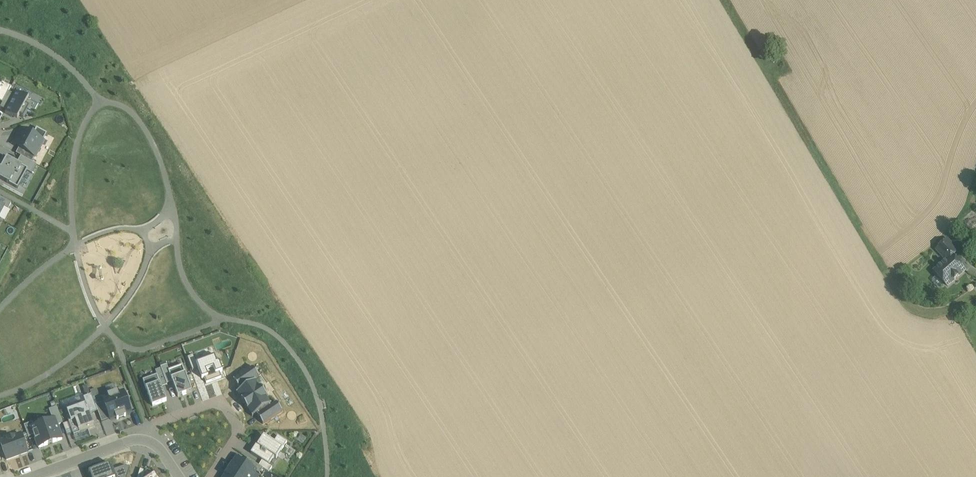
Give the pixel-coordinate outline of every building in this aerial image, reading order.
[(11,88),(3,83),(1,85),(2,86),(0,88),(0,89),(1,90),(0,92),(0,102),(3,103),(9,92),(11,88)] [(0,108),(6,112),(15,96),(9,92),(3,103),(0,108)] [(29,101),(29,100),(17,93),(15,96),(6,112),(5,114),(18,121),(20,117),(24,119),(27,113),(30,108),(26,106),(29,101)] [(38,106),(29,101),(26,106),(30,108),(27,113),(33,116),(38,106)] [(23,130),(14,146),(19,149),(35,158),(47,135),(37,129),(33,136),(23,130)] [(32,163),(35,158),(19,149),(16,154),(21,157),(32,163)] [(27,172),(28,170),(17,164),(4,157),(0,163),(0,180),(18,189),(27,172)] [(21,157),(17,164),(28,170),(27,172),(32,174),(37,166),(32,163),(21,157)] [(4,207),(8,210),(11,204),(0,198),(0,205),(4,207)] [(975,215),(965,224),(975,237),(975,215)] [(948,240),(937,250),(947,261),(952,256),(953,256),(958,251),(948,240)] [(947,261),(935,272),(948,286),(966,270),(953,256),(952,256),(947,261)] [(193,356),(188,358),(193,371),(198,369),(202,379),(205,379),(207,384),(221,378),(220,373),(223,372),(219,363),(217,363),(214,355),(195,362),(193,356)] [(167,385),(172,383),(168,371),(169,371),(167,366),(161,368),(161,369),(167,385)] [(168,371),(172,383),(178,398),(192,393),(182,366),(169,371),(168,371)] [(241,389),(242,390),(254,382),(253,380),(259,377),(253,368),(234,381),(239,390),(241,389)] [(157,376),(162,388),(167,386),(167,385),(161,369),(155,371),(157,376)] [(162,388),(157,376),(143,381),(153,407),(167,402),(162,388)] [(254,382),(242,390),(237,393),(242,401),(241,401),(247,410),(248,410),(253,417),(258,414),(259,415),(257,416),(263,425),(282,412),(277,403),(271,407),(270,406),(271,405),(266,397),(267,397),(260,388),(255,381),(254,382)] [(104,403),(110,420),(111,421),(116,418),(117,420),(126,417),(125,415),(131,413),(124,392),(118,394),(117,393),(108,396),(109,398),(103,400),(104,403)] [(84,398),(86,403),(90,415),(98,412),(95,406),(91,395),(84,398)] [(86,403),(65,411),(74,436),(95,428),(90,415),(86,403)] [(110,420),(104,403),(95,406),(98,412),(102,423),(110,420)] [(55,419),(57,426),(63,424),(57,408),(49,411),(53,420),(55,419)] [(53,420),(45,423),(46,425),(40,427),(39,425),(34,427),(31,428),(34,436),(39,449),(62,440),(57,426),(55,419),(53,420)] [(28,438),(34,436),(31,428),(34,427),(32,423),(24,426),(28,438)] [(21,435),(0,443),(7,461),(28,453),(21,435)] [(274,443),(264,437),(258,446),(257,445),(251,454),(262,461),(269,466),(274,458),(276,459),(283,449),(274,443)] [(278,437),(274,443),(283,449),(287,443),(278,437)] [(236,459),(229,470),(239,476),(253,476),(256,472),(245,464),(236,459)] [(259,466),(248,459),(245,464),(256,472),(259,474),(263,469),(259,466)] [(269,466),(262,461),(259,466),(263,469),(269,473),(272,468),(269,466)] [(89,472),(91,476),(127,476),(130,468),(125,466),(114,471),(111,463),(89,472)]
